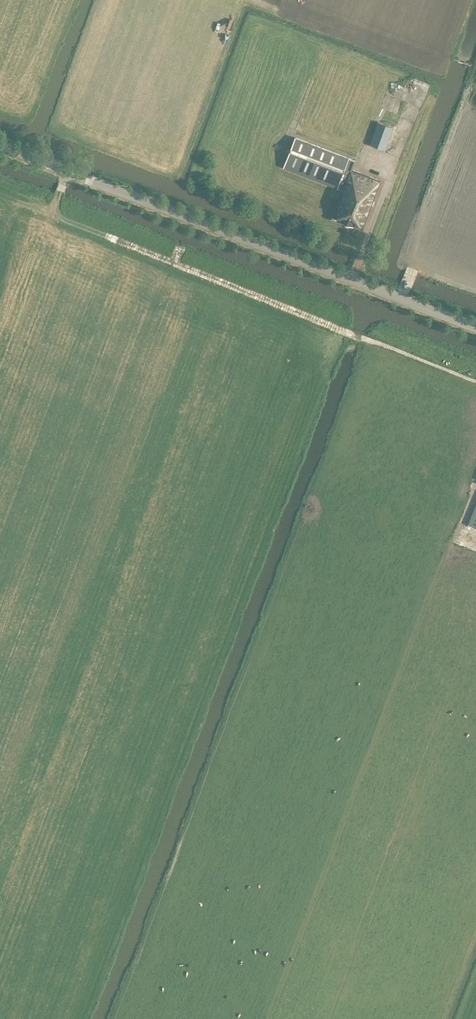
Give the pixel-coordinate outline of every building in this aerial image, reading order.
[(378,122),(370,144),(385,150),(393,127),(378,122)] [(343,191),(333,218),(362,229),(380,183),(372,180),(373,178),(352,170),(355,160),(295,137),(283,168),(343,191)] [(468,525),(475,528),(475,504),(468,525)]
